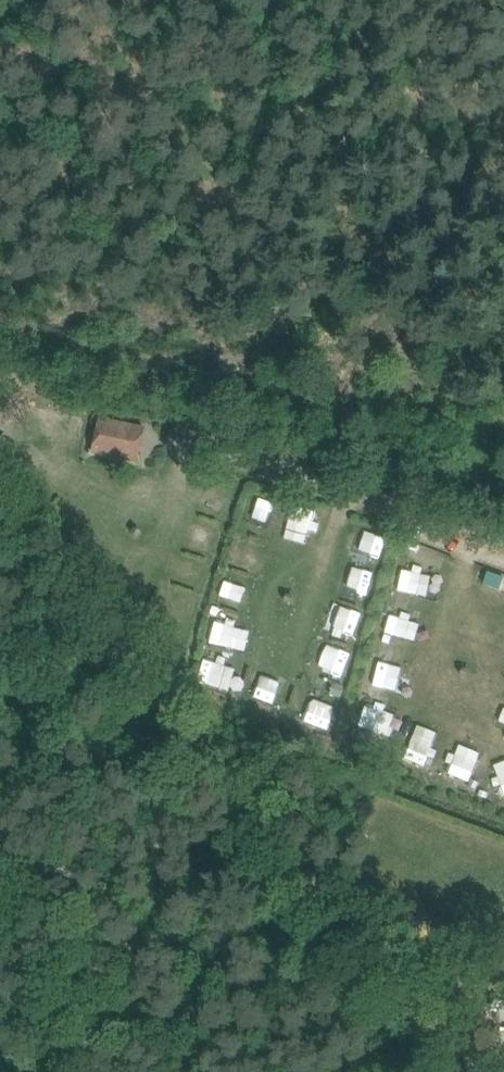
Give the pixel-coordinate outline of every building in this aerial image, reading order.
[(42,407),(39,422),(59,427),(62,412),(42,407)] [(138,462),(147,429),(100,416),(91,454),(138,462)] [(384,557),(383,574),(409,575),(410,558),(384,557)] [(316,599),(349,603),(352,579),(319,575),(316,599)] [(481,581),(478,602),(498,605),(501,584),(481,581)] [(209,592),(204,610),(222,616),(228,598),(209,592)] [(305,630),(329,638),(337,613),(313,605),(305,630)] [(387,640),(389,627),(368,624),(366,636),(387,640)] [(187,647),(217,658),(224,637),(193,627),(187,647)] [(298,644),(293,667),(325,673),(330,650),(298,644)] [(312,724),(308,691),(286,694),(290,727),(312,724)] [(447,795),(457,774),(422,758),(412,779),(447,795)] [(475,797),(501,800),(503,777),(503,765),(488,763),(486,778),(478,777),(475,797)]
